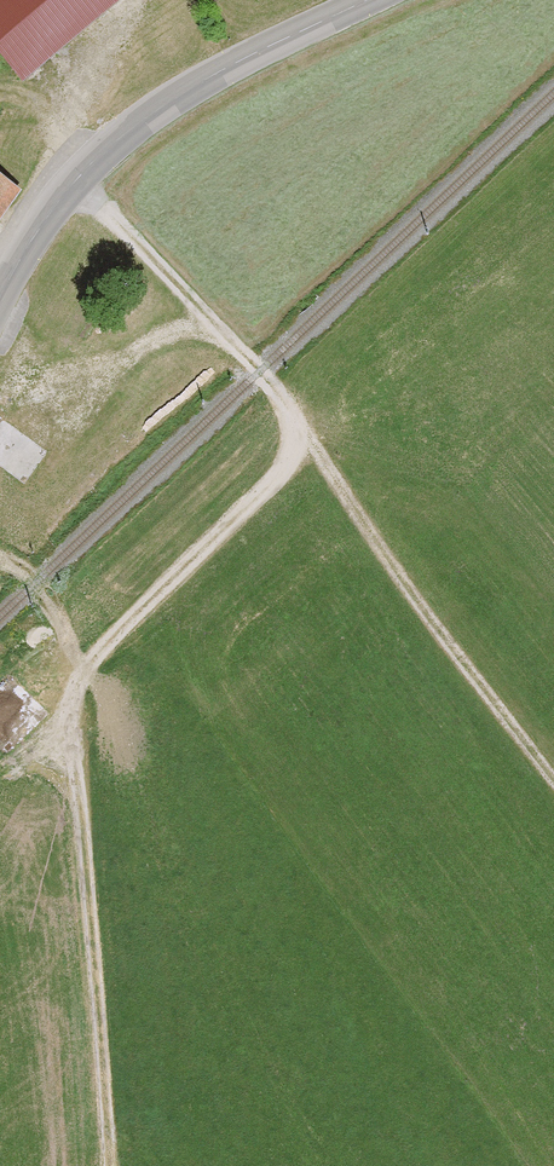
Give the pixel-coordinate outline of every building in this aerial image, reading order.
[(24,79),(115,0),(0,0),(0,51),(24,79)] [(26,184),(0,165),(0,221),(26,184)]
